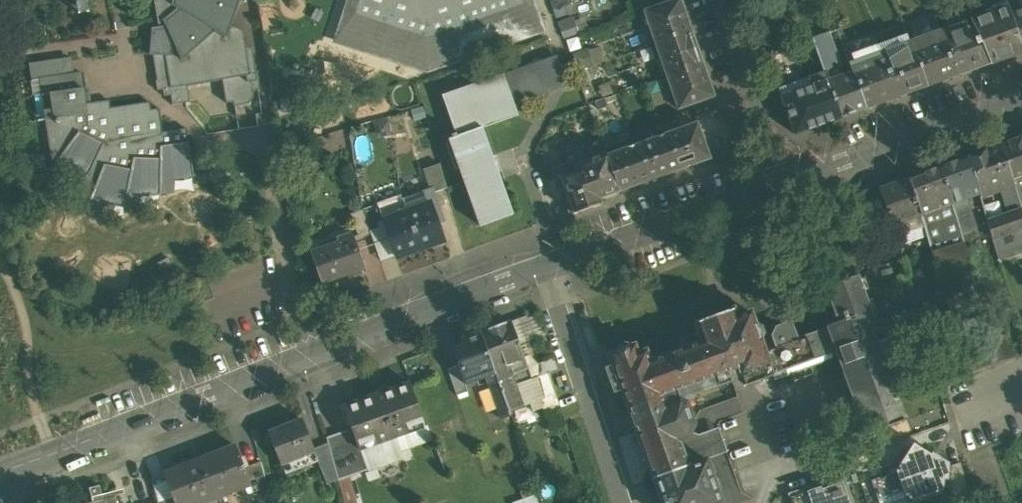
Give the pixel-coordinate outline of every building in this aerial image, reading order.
[(88,0),(77,2),(79,13),(90,11),(88,0)] [(158,27),(153,28),(149,55),(158,56),(162,79),(155,81),(157,91),(163,90),(164,97),(171,95),(173,105),(190,102),(187,85),(223,79),(226,103),(232,103),(233,107),(248,104),(254,97),(253,91),(261,89),(258,72),(250,74),(246,49),(227,38),(240,2),(240,0),(154,0),(158,27)] [(338,36),(365,45),(363,51),(391,60),(392,54),(429,65),(543,26),(533,0),(350,0),(338,36)] [(578,30),(569,0),(552,0),(563,35),(578,30)] [(644,11),(661,60),(697,48),(680,0),(676,0),(644,11)] [(1021,52),(1021,0),(1018,0),(1021,11),(1010,15),(1007,6),(971,19),(988,65),(1021,52)] [(971,19),(940,31),(957,76),(988,65),(971,19)] [(940,31),(910,42),(927,88),(957,76),(940,31)] [(825,34),(811,39),(817,56),(831,51),(825,34)] [(910,42),(880,53),(897,99),(927,88),(910,42)] [(697,48),(661,60),(678,109),(714,97),(697,48)] [(853,73),(837,79),(834,70),(837,68),(831,51),(817,56),(824,73),(840,118),(867,110),(853,73)] [(880,53),(850,64),(853,73),(867,110),(897,99),(880,53)] [(442,96),(456,137),(449,140),(480,226),(512,215),(482,129),(517,116),(513,105),(566,86),(556,57),(504,76),(503,75),(442,96)] [(150,102),(110,109),(109,101),(85,105),(81,73),(72,74),(70,59),(29,64),(32,82),(40,81),(42,96),(50,96),(59,157),(50,170),(63,177),(73,162),(89,170),(86,176),(97,182),(86,210),(100,213),(106,197),(124,201),(122,205),(137,206),(141,189),(159,189),(158,194),(173,192),(174,175),(193,172),(191,163),(186,128),(163,132),(159,109),(151,110),(150,102)] [(824,73),(778,90),(795,135),(840,118),(824,73)] [(696,124),(665,135),(678,170),(709,159),(696,124)] [(665,135),(636,146),(648,181),(678,170),(665,135)] [(1001,145),(1021,212),(1021,137),(1001,145)] [(968,157),(979,195),(999,258),(1021,249),(1021,212),(1001,145),(968,157)] [(636,146),(606,156),(619,192),(648,181),(636,146)] [(606,156),(605,154),(571,166),(570,163),(558,167),(561,177),(560,177),(574,214),(602,204),(600,199),(619,192),(606,156)] [(968,157),(938,168),(951,205),(979,195),(968,157)] [(432,193),(447,188),(440,165),(424,170),(432,193)] [(938,168),(907,179),(921,216),(924,227),(939,277),(971,268),(951,205),(938,168)] [(907,179),(879,189),(896,236),(924,227),(921,216),(907,179)] [(419,192),(402,198),(420,248),(444,240),(431,204),(424,207),(419,192)] [(849,200),(852,206),(862,201),(859,196),(849,200)] [(420,248),(402,198),(377,206),(395,257),(420,248)] [(373,207),(363,210),(370,232),(381,229),(373,207)] [(358,237),(370,232),(363,210),(350,215),(358,237)] [(322,284),(364,269),(352,238),(351,238),(350,234),(337,239),(338,243),(311,253),(322,284)] [(841,367),(881,352),(875,335),(879,334),(858,275),(824,287),(837,322),(826,327),(826,328),(837,357),(841,367)] [(664,356),(680,400),(731,381),(728,372),(738,368),(745,385),(773,375),(764,350),(760,340),(764,333),(761,326),(754,323),(750,312),(736,317),(733,309),(695,323),(702,342),(664,356)] [(538,315),(528,318),(526,315),(510,321),(519,344),(545,335),(538,315)] [(826,328),(798,338),(797,336),(791,320),(778,325),(775,326),(770,335),(774,346),(764,350),(773,375),(774,380),(837,357),(826,328)] [(510,321),(481,332),(496,374),(509,411),(524,406),(517,385),(532,379),(524,358),(529,356),(525,345),(520,347),(519,344),(510,321)] [(481,332),(462,339),(464,346),(453,350),(465,385),(485,378),(496,374),(481,332)] [(993,365),(985,342),(971,347),(972,350),(979,370),(993,365)] [(680,401),(680,400),(664,356),(649,361),(646,350),(637,353),(634,345),(609,354),(653,479),(688,466),(679,442),(686,439),(693,425),(685,403),(680,401)] [(881,352),(841,367),(864,430),(904,415),(881,352)] [(554,358),(538,364),(538,377),(543,398),(539,399),(542,408),(546,418),(561,412),(555,395),(550,377),(550,376),(549,373),(558,370),(554,358)] [(509,411),(496,374),(485,378),(500,419),(511,415),(509,411)] [(538,377),(532,379),(517,385),(524,406),(530,404),(532,412),(542,408),(539,399),(543,398),(538,377)] [(386,389),(343,404),(352,429),(359,449),(425,426),(410,384),(387,392),(386,389)] [(301,420),(268,433),(280,464),(281,464),(285,474),(300,469),(296,458),(313,452),(314,451),(313,449),(301,420)] [(359,449),(352,429),(327,438),(327,443),(338,481),(351,477),(367,472),(359,449)] [(327,443),(313,449),(314,451),(313,452),(326,485),(338,481),(327,443)] [(235,446),(201,460),(213,493),(214,493),(247,480),(248,480),(244,469),(235,446)] [(947,480),(954,502),(970,498),(960,463),(949,466),(949,463),(931,452),(930,454),(922,450),(921,452),(913,447),(903,462),(901,461),(895,470),(895,472),(871,481),(878,501),(903,492),(905,496),(907,496),(909,500),(911,499),(913,502),(917,502),(943,494),(944,480),(947,480)] [(163,474),(173,498),(175,502),(201,502),(216,497),(214,493),(213,493),(201,460),(163,474)] [(688,466),(653,479),(662,502),(722,502),(706,460),(688,466)] [(260,463),(244,469),(248,480),(247,480),(252,493),(266,488),(260,463)] [(338,481),(345,502),(359,502),(351,477),(338,481)] [(826,483),(825,481),(787,493),(791,502),(853,502),(845,477),(826,483)] [(89,488),(92,502),(115,496),(125,494),(124,489),(102,494),(100,485),(89,488)] [(512,501),(513,502),(540,502),(536,493),(512,501)]
